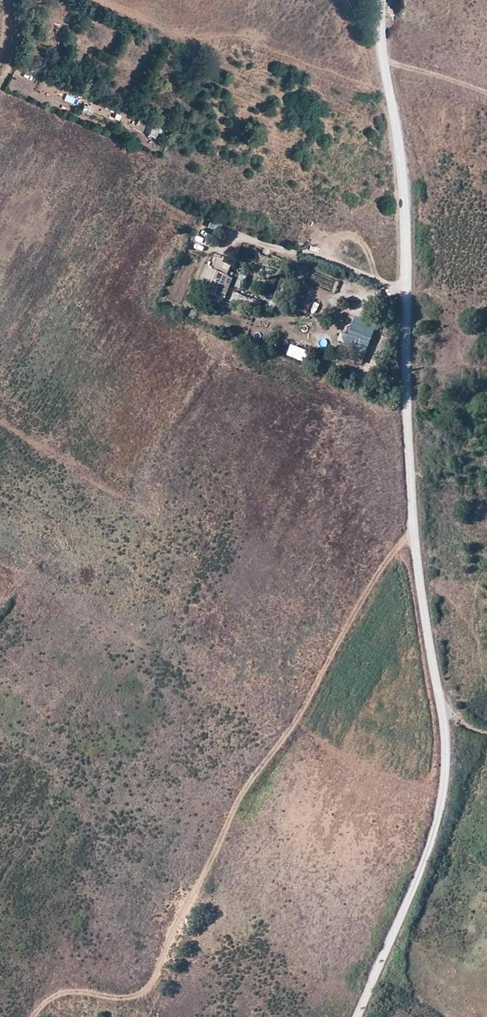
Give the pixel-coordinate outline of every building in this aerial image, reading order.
[(78,63),(79,62),(84,52),(77,49),(71,61),(78,63)] [(76,104),(78,97),(68,95),(66,101),(76,104)] [(147,135),(153,138),(159,127),(152,124),(147,135)] [(220,295),(224,285),(208,278),(211,269),(206,267),(198,286),(220,295)] [(307,312),(310,304),(303,301),(303,300),(300,308),(300,309),(306,311),(307,312)] [(354,318),(341,355),(363,363),(375,326),(354,318)] [(297,346),(293,356),(303,361),(308,351),(297,346)]
